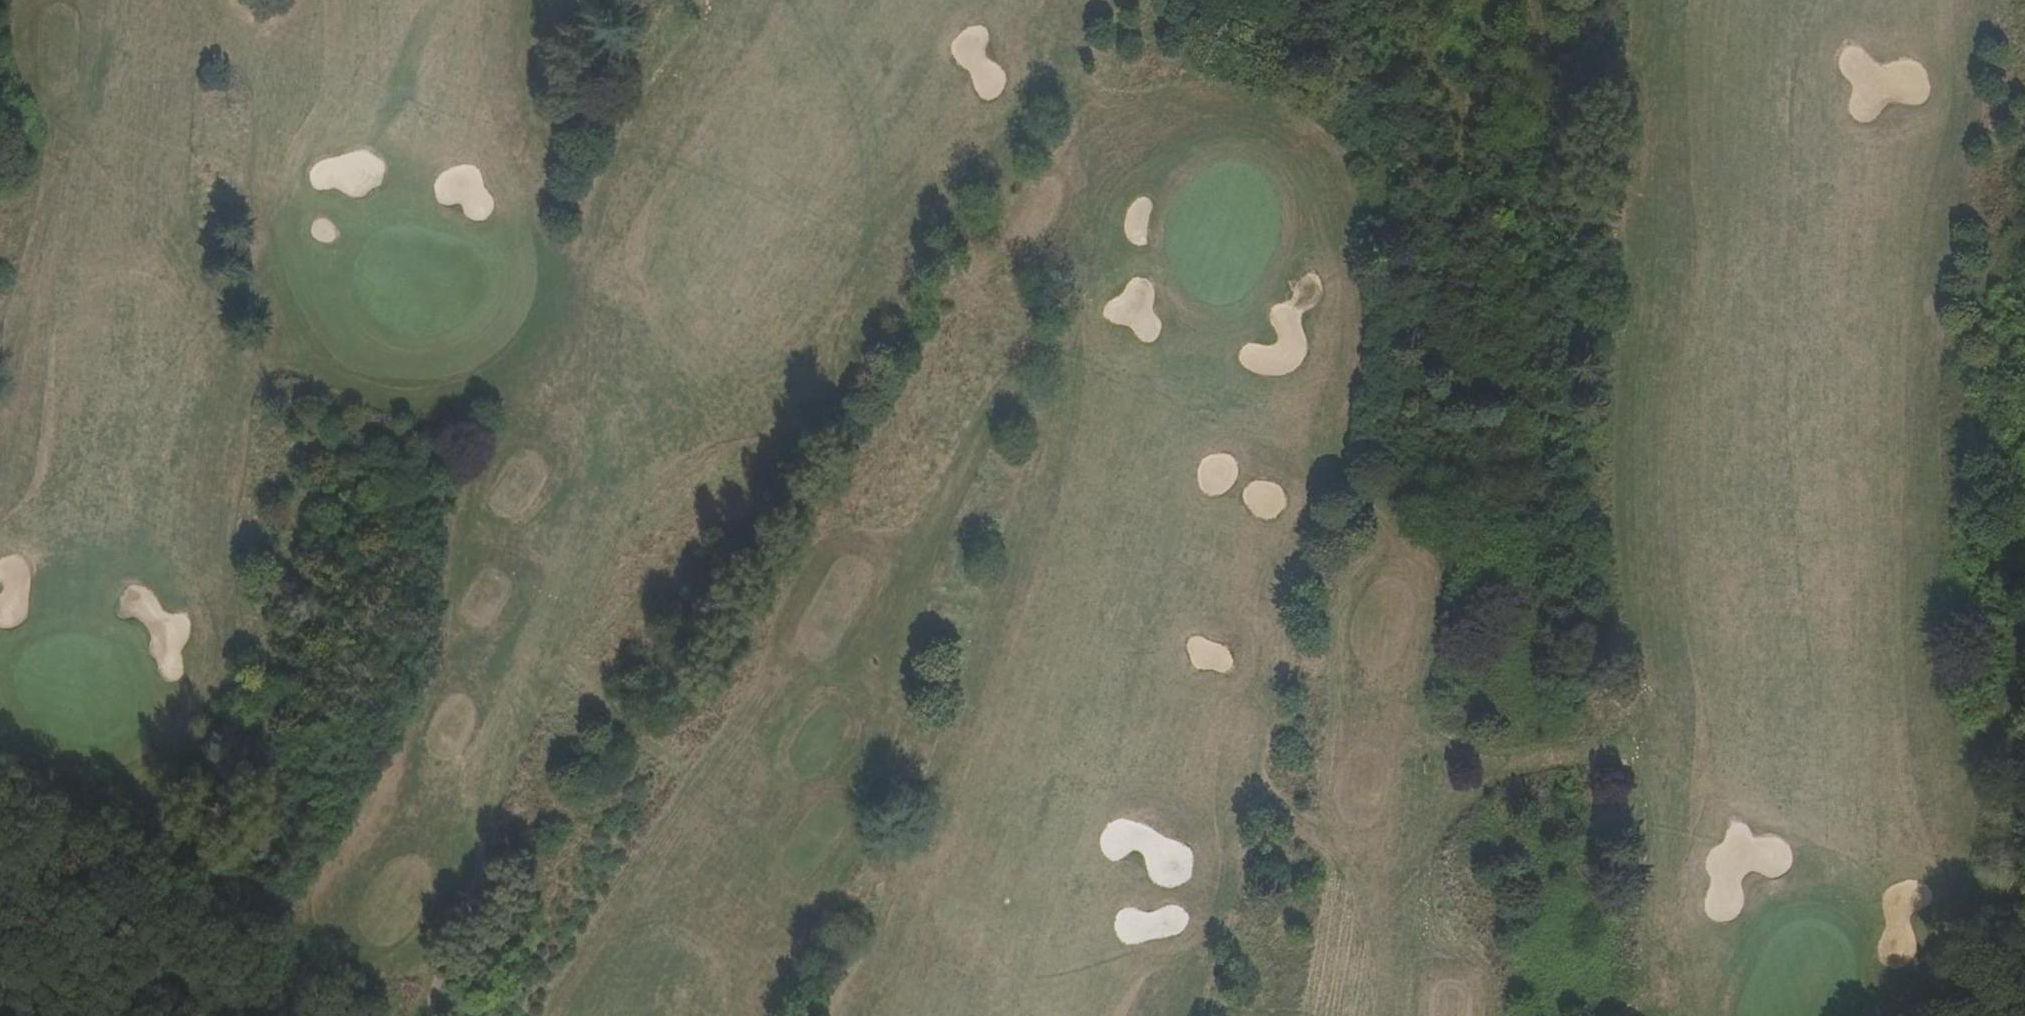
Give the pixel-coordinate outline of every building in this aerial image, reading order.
[(30,621),(29,558),(0,559),(0,621),(30,621)]
